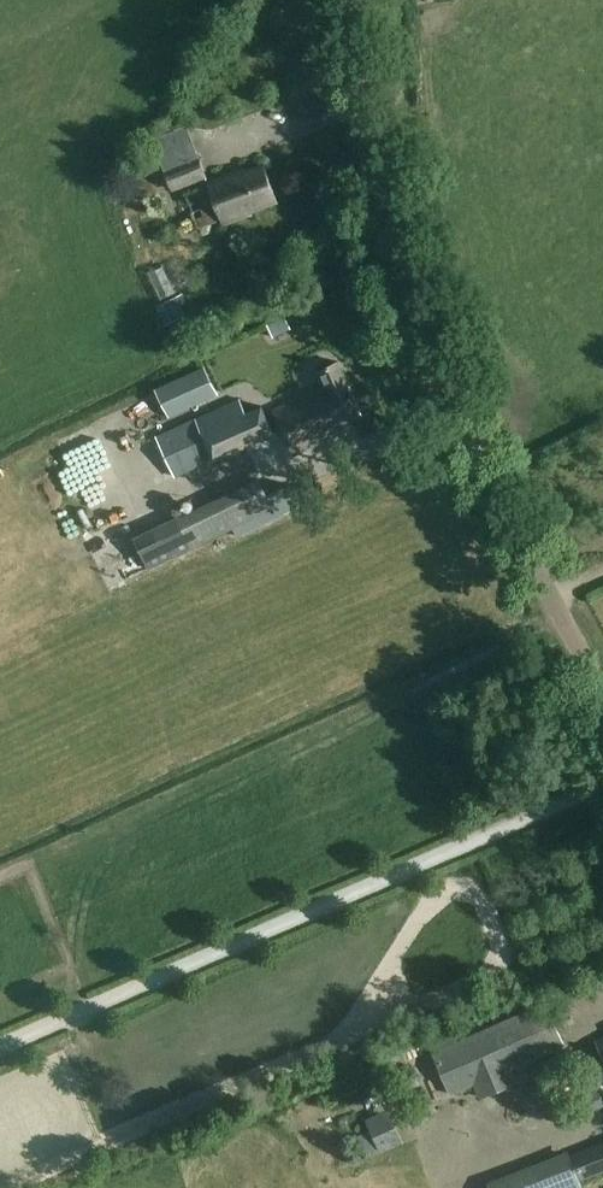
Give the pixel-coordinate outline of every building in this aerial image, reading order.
[(165,171),(173,191),(207,177),(200,158),(165,171)] [(278,205),(264,168),(235,180),(234,177),(209,187),(224,227),(252,217),(252,215),(278,205)] [(165,193),(164,176),(127,177),(127,194),(165,193)] [(183,294),(157,307),(158,310),(166,326),(192,314),(183,294)] [(211,305),(201,311),(207,322),(217,316),(211,305)] [(284,316),(266,325),(273,339),(291,330),(284,316)] [(273,414),(294,459),(331,441),(327,435),(364,417),(339,365),(318,375),(325,389),(273,414)] [(204,367),(155,391),(168,419),(216,397),(219,396),(204,367)] [(240,400),(154,438),(174,480),(277,433),(262,403),(246,409),(240,400)] [(37,481),(54,518),(83,504),(66,467),(37,481)] [(148,570),(193,549),(273,511),(261,484),(259,480),(178,518),(178,517),(133,539),(148,570)] [(565,740),(573,755),(582,750),(575,735),(565,740)] [(450,1096),(473,1086),(479,1100),(518,1083),(512,1069),(564,1047),(546,1004),(459,1041),(433,1053),(450,1096)] [(426,1036),(433,1053),(459,1041),(452,1025),(426,1036)] [(361,1154),(377,1147),(369,1129),(353,1136),(361,1154)] [(325,1164),(347,1153),(337,1133),(315,1144),(325,1164)] [(570,1155),(570,1156),(570,1157),(579,1180),(602,1171),(602,1142),(570,1155)] [(490,1185),(490,1187),(491,1187),(582,1187),(579,1180),(570,1157),(570,1156),(570,1155),(490,1185)]
